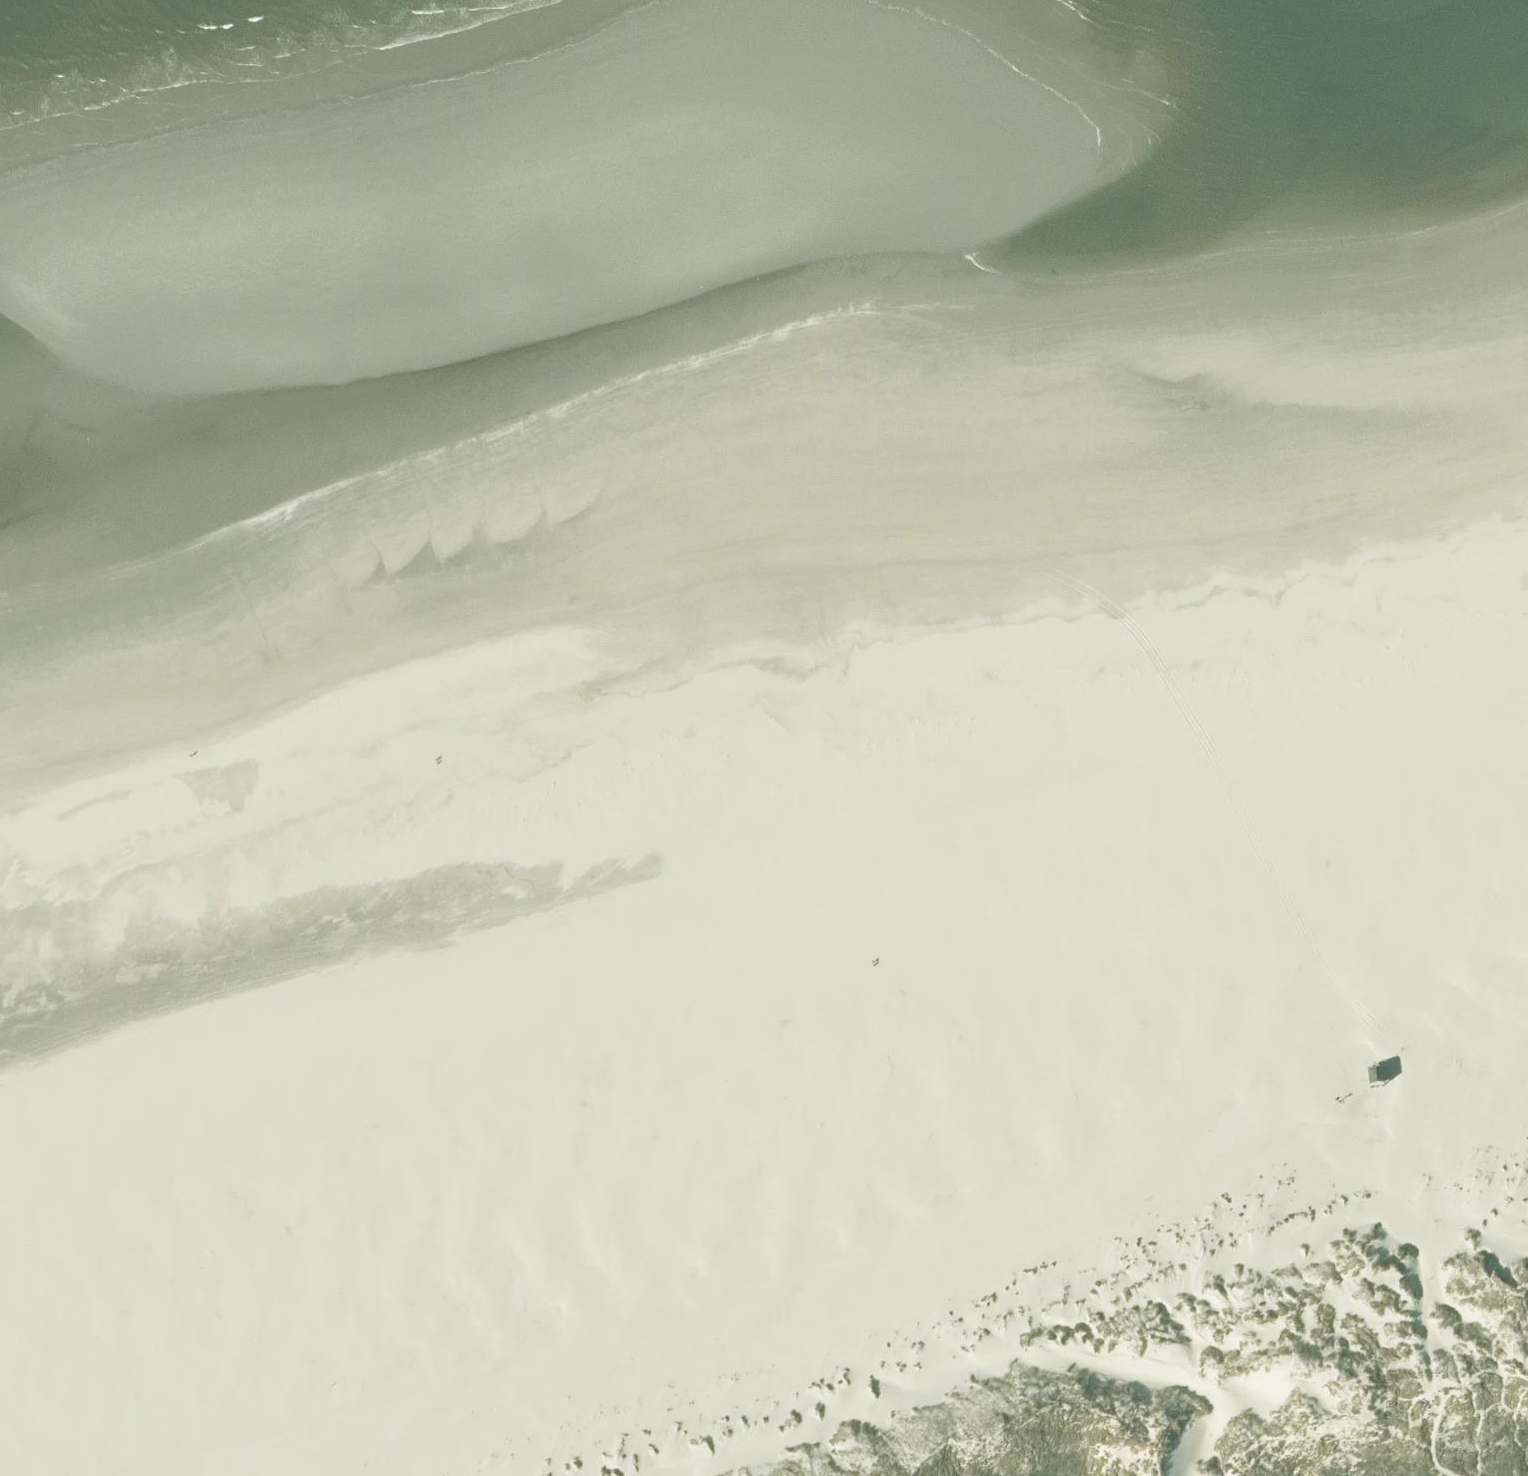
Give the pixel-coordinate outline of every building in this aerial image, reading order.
[(1381,1072),(1368,1074),(1371,1088),(1383,1086),(1381,1072)]
